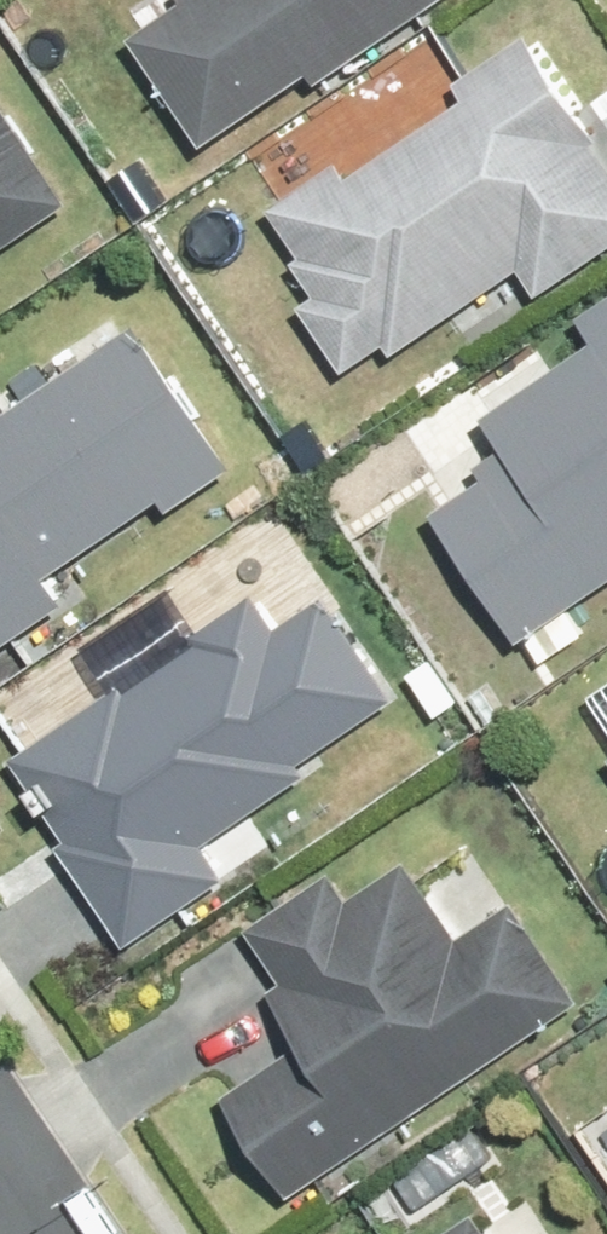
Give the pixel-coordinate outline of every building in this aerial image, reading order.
[(300,69),(310,83),(436,0),(155,0),(115,26),(190,140),(300,69)] [(253,204),(306,289),(287,301),(331,372),(376,346),(386,362),(518,283),(524,292),(606,239),(606,185),(517,41),(440,89),(446,100),(341,164),(334,155),(253,204)] [(75,198),(0,80),(0,246),(75,198)] [(606,574),(606,304),(577,325),(585,336),(471,416),(499,456),(418,513),(509,643),(606,574)] [(58,603),(39,576),(151,499),(159,512),(226,465),(130,325),(0,415),(0,644),(58,603)] [(239,599),(0,758),(0,778),(117,955),(220,887),(190,840),(389,708),(317,597),(261,634),(239,599)] [(597,762),(606,777),(606,756),(597,762)] [(292,1046),(213,1096),(277,1196),(575,1005),(479,857),(423,893),(404,866),(339,909),(320,878),(240,929),(272,978),(256,990),(292,1046)] [(468,1205),(428,1233),(488,1233),(468,1205)]
